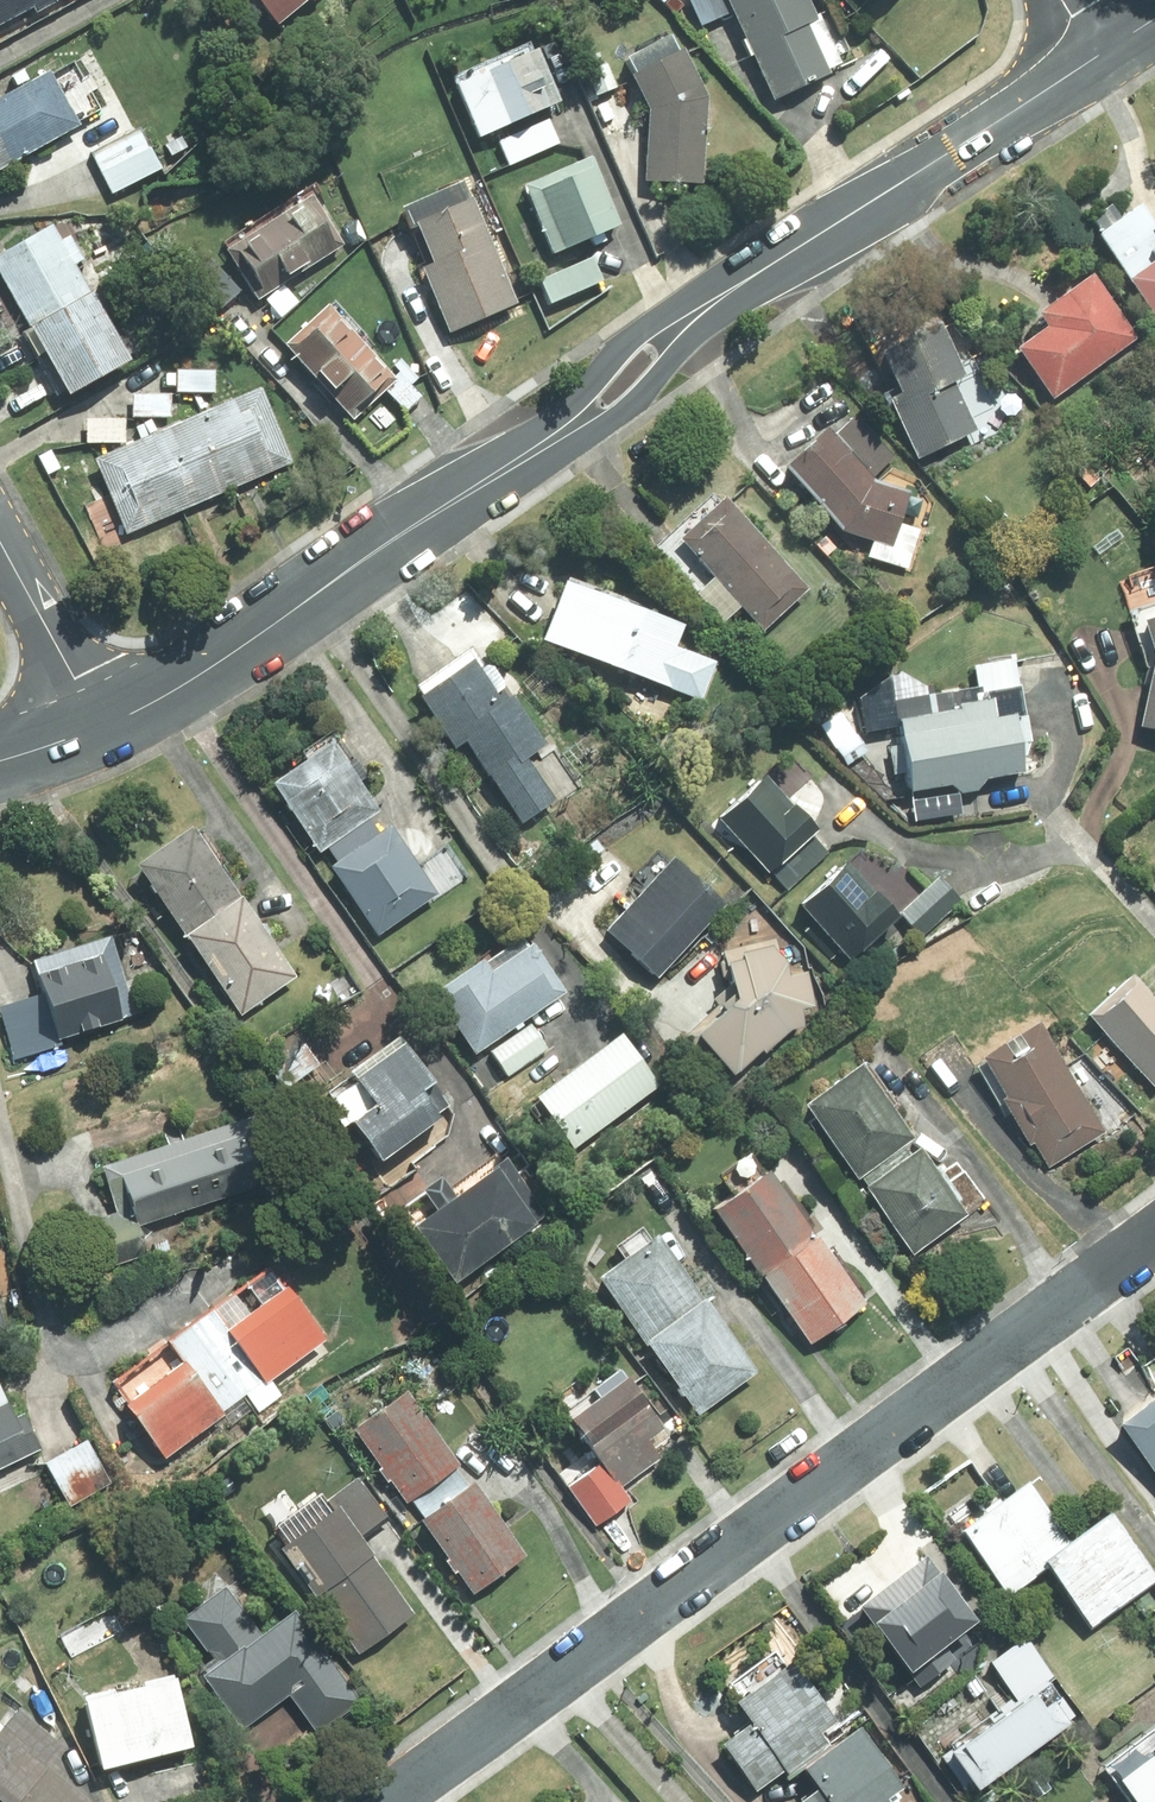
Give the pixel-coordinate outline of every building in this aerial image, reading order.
[(26,11),(29,17),(48,7),(45,1),(46,0),(0,0),(0,24),(26,11)] [(273,32),(308,0),(244,0),(273,32)] [(798,0),(684,0),(697,29),(725,16),(766,106),(838,73),(810,12),(805,15),(798,0)] [(697,100),(675,52),(668,55),(662,42),(615,64),(640,117),(639,186),(698,187),(697,100)] [(528,54),(449,87),(472,141),(550,108),(528,54)] [(604,63),(580,73),(592,101),(616,91),(604,63)] [(0,97),(0,169),(72,130),(42,74),(0,97)] [(108,196),(155,173),(135,133),(156,122),(142,95),(74,130),(108,196)] [(616,226),(586,161),(519,191),(549,256),(616,226)] [(339,257),(304,199),(223,249),(257,306),(339,257)] [(461,202),(402,230),(421,272),(413,275),(442,338),(510,306),(461,202)] [(1138,202),(1115,221),(1102,204),(1076,225),(1121,281),(1115,286),(1154,334),(1154,220),(1154,221),(1138,202)] [(46,229),(0,254),(0,303),(57,404),(123,367),(46,229)] [(589,259),(531,285),(542,311),(600,285),(589,259)] [(1130,342),(1083,277),(1027,318),(1036,329),(1007,350),(1045,402),(1130,342)] [(322,308),(276,352),(320,399),(337,383),(360,408),(380,389),(400,411),(414,399),(406,390),(414,382),(395,362),(388,369),(394,376),(390,380),(322,308)] [(929,325),(867,354),(887,398),(878,403),(905,462),(969,432),(948,388),(956,384),(929,325)] [(212,372),(172,370),(170,395),(211,397),(212,372)] [(286,474),(254,394),(89,462),(122,542),(286,474)] [(169,400),(129,399),(129,420),(169,421),(169,400)] [(891,460),(851,419),(825,444),(815,432),(775,473),(836,539),(867,547),(863,560),(908,571),(918,530),(897,525),(905,495),(864,486),(891,460)] [(125,423),(82,421),(81,445),(124,447),(125,423)] [(705,582),(687,599),(718,629),(735,612),(756,633),(796,594),(713,510),(673,549),(705,582)] [(1138,560),(1115,530),(1090,548),(1113,579),(1138,560)] [(694,707),(710,661),(671,647),(677,629),(554,587),(532,653),(694,707)] [(1133,627),(1145,662),(1133,730),(1154,734),(1154,619),(1133,627)] [(930,694),(893,675),(848,704),(857,738),(885,732),(901,800),(945,789),(947,797),(1022,779),(1018,764),(1035,760),(1010,657),(969,667),(974,688),(930,694)] [(515,826),(546,802),(519,767),(539,752),(469,659),(407,706),(445,757),(456,748),(515,826)] [(867,753),(836,711),(813,728),(844,770),(867,753)] [(374,810),(325,744),(262,791),(310,856),(374,810)] [(828,853),(756,779),(714,820),(787,893),(828,853)] [(288,986),(182,832),(126,870),(232,1024),(288,986)] [(436,898),(388,833),(327,878),(376,943),(436,898)] [(894,919),(841,861),(793,904),(846,963),(894,919)] [(650,984),(717,909),(665,862),(597,936),(650,984)] [(960,904),(935,878),(897,914),(922,940),(960,904)] [(148,1014),(131,966),(98,977),(87,946),(24,968),(33,997),(0,1008),(0,1043),(7,1062),(148,1014)] [(730,1081),(797,1029),(793,1016),(807,1007),(795,973),(778,979),(767,947),(712,956),(721,1009),(686,1042),(730,1081)] [(558,996),(523,948),(483,977),(476,966),(428,1000),(470,1059),(558,996)] [(1121,980),(1084,1016),(1153,1088),(1154,1086),(1154,1016),(1121,980)] [(547,1052),(528,1026),(489,1055),(507,1081),(547,1052)] [(1096,1134),(1027,1027),(968,1065),(1037,1171),(1096,1134)] [(651,1089),(610,1038),(529,1103),(571,1154),(651,1089)] [(368,1170),(447,1112),(396,1042),(343,1080),(350,1089),(326,1106),(336,1119),(332,1121),(368,1170)] [(323,1070),(304,1044),(277,1063),(296,1089),(323,1070)] [(905,1144),(852,1070),(794,1112),(847,1185),(905,1144)] [(233,1125),(89,1174),(104,1216),(247,1168),(233,1125)] [(962,1219),(905,1154),(855,1197),(912,1262),(962,1219)] [(445,1200),(432,1185),(400,1211),(412,1226),(396,1239),(444,1298),(526,1231),(511,1213),(526,1200),(493,1160),(445,1200)] [(863,1305),(758,1174),(700,1221),(806,1351),(863,1305)] [(131,1226),(84,1243),(94,1270),(141,1253),(131,1226)] [(642,1242),(589,1286),(637,1343),(629,1350),(692,1426),(752,1375),(642,1242)] [(219,1336),(203,1314),(105,1383),(121,1404),(114,1409),(152,1462),(316,1346),(279,1294),(219,1336)] [(620,1491),(656,1459),(644,1445),(656,1434),(604,1376),(551,1423),(591,1468),(563,1492),(597,1530),(629,1502),(620,1491)] [(0,1387),(0,1470),(33,1454),(0,1387)] [(1108,1430),(1154,1489),(1154,1393),(1108,1430)] [(470,1604),(524,1563),(396,1397),(347,1433),(402,1507),(408,1502),(422,1520),(412,1527),(470,1604)] [(104,1475),(83,1440),(57,1456),(78,1491),(104,1475)] [(383,1519),(353,1480),(322,1504),(327,1512),(270,1555),(349,1660),(408,1616),(352,1542),(383,1519)] [(1149,1581),(1098,1515),(1064,1542),(1019,1484),(954,1534),(1004,1599),(1035,1575),(1080,1634),(1149,1581)] [(961,1623),(893,1541),(825,1597),(893,1679),(961,1623)] [(220,1590),(178,1624),(212,1667),(194,1681),(239,1736),(285,1698),(316,1735),(358,1701),(289,1616),(260,1639),(220,1590)] [(1070,1716),(1013,1638),(978,1664),(1005,1701),(936,1753),(966,1793),(1070,1716)] [(788,1801),(901,1801),(847,1730),(838,1737),(771,1648),(709,1695),(733,1727),(706,1747),(745,1798),(785,1769),(802,1792),(788,1801)] [(170,1678),(70,1701),(88,1779),(188,1756),(170,1678)] [(0,1719),(0,1801),(84,1801),(41,1767),(59,1746),(10,1707),(0,1719)] [(1147,1750),(1140,1740),(1119,1755),(1128,1767),(1107,1782),(1122,1801),(1154,1801),(1154,1744),(1147,1750)]
